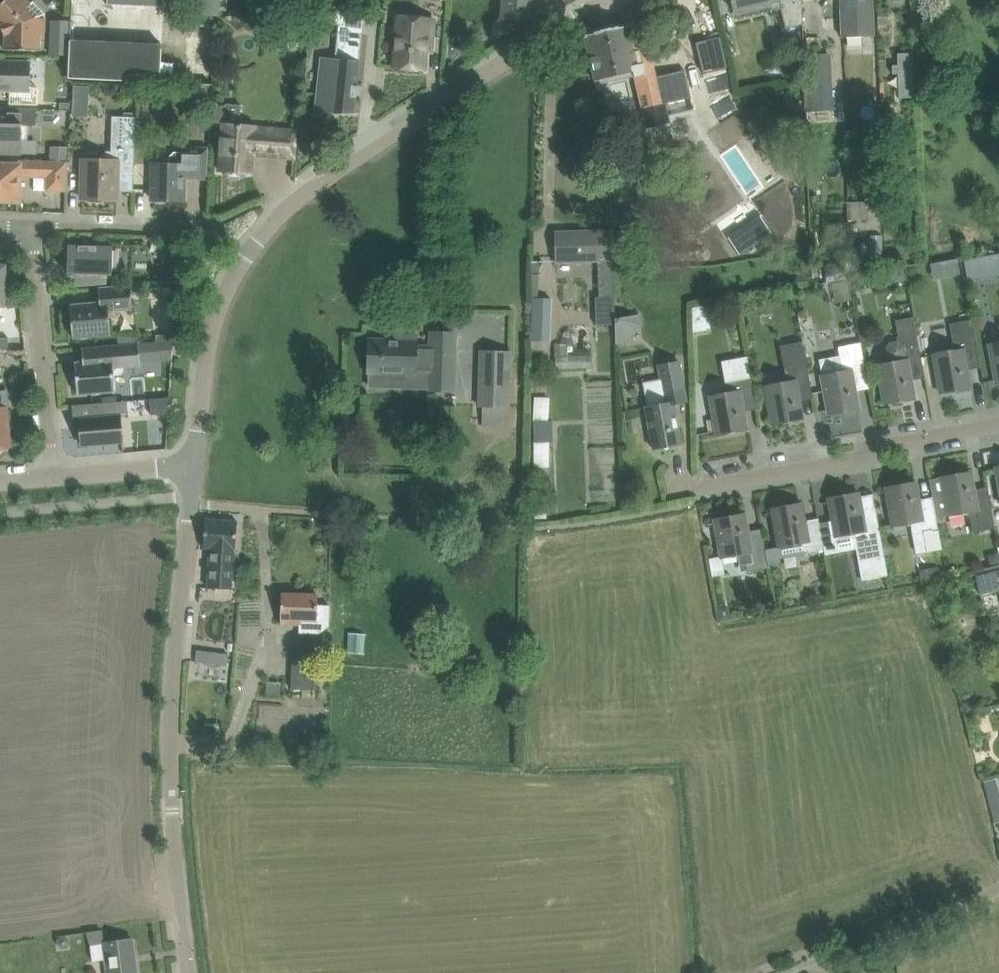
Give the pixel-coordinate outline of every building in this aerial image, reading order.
[(0,6),(0,24),(1,25),(0,26),(4,35),(5,35),(5,50),(40,51),(40,31),(45,32),(45,14),(33,1),(30,4),(26,0),(6,0),(0,6)] [(160,82),(164,0),(72,0),(70,40),(69,57),(68,78),(160,82)] [(220,16),(221,0),(199,0),(198,14),(220,16)] [(509,19),(530,21),(531,0),(504,0),(502,19),(509,19)] [(734,13),(780,2),(786,29),(803,25),(802,2),(802,0),(731,0),(734,13)] [(842,37),(874,35),(873,0),(840,0),(842,37)] [(317,7),(316,22),(344,26),(345,10),(317,7)] [(394,68),(425,70),(427,46),(432,46),(434,19),(398,16),(394,68)] [(585,38),(589,57),(595,81),(633,72),(642,114),(684,104),(684,101),(679,81),(657,87),(647,44),(634,47),(629,28),(630,28),(629,25),(584,36),(584,38),(585,38)] [(334,70),(319,69),(314,114),(336,114),(336,110),(354,112),(363,33),(338,31),(334,70)] [(50,39),(49,56),(69,57),(70,40),(50,39)] [(829,53),(809,55),(813,111),(832,110),(829,53)] [(898,68),(892,68),(892,76),(898,76),(899,100),(914,99),(913,55),(898,56),(898,68)] [(30,91),(30,63),(0,62),(0,90),(30,91)] [(21,154),(22,140),(28,140),(28,126),(36,126),(37,109),(0,108),(0,154),(21,154)] [(81,198),(89,198),(89,202),(102,203),(102,199),(117,199),(118,176),(134,176),(135,117),(112,116),(111,152),(107,152),(100,157),(100,161),(82,160),(81,198)] [(223,124),(223,129),(219,171),(227,171),(229,176),(240,177),(243,173),(251,173),(253,154),(294,158),(296,131),(255,128),(255,126),(223,124)] [(746,124),(715,143),(740,184),(770,165),(746,124)] [(207,179),(209,149),(184,148),(184,152),(169,151),(169,165),(153,164),(152,200),(155,200),(155,204),(166,204),(166,200),(184,201),(184,178),(207,179)] [(18,200),(19,175),(48,176),(48,189),(66,190),(67,162),(1,160),(1,166),(0,166),(0,200),(18,200)] [(622,221),(635,218),(633,210),(620,213),(622,221)] [(739,255),(740,256),(773,233),(772,232),(771,233),(761,217),(744,229),(729,238),(740,254),(739,255)] [(596,325),(616,324),(616,318),(613,260),(613,251),(612,231),(556,233),(557,253),(558,263),(598,261),(599,296),(595,297),(596,325)] [(104,275),(112,275),(113,247),(68,246),(67,274),(76,274),(76,285),(72,286),(72,287),(92,285),(107,284),(107,283),(104,283),(104,275)] [(98,289),(100,303),(70,305),(73,337),(111,334),(109,319),(117,318),(120,315),(120,310),(132,309),(130,286),(98,289)] [(775,295),(776,302),(792,299),(791,292),(775,295)] [(532,297),(532,341),(550,341),(550,297),(532,297)] [(695,334),(706,332),(703,310),(695,311),(695,334)] [(616,318),(616,324),(616,344),(627,344),(643,324),(641,313),(616,318)] [(914,398),(910,376),(924,373),(919,345),(915,317),(895,320),(898,332),(899,334),(898,336),(898,340),(890,342),(885,349),(888,363),(878,365),(885,404),(914,398)] [(966,365),(980,362),(972,319),(949,324),(954,350),(933,354),(937,374),(941,393),(970,388),(966,365)] [(368,372),(369,372),(376,372),(376,377),(403,378),(403,373),(430,374),(429,391),(454,391),(455,353),(432,352),(432,349),(417,348),(417,335),(397,335),(397,340),(369,339),(368,372)] [(9,350),(9,338),(0,338),(0,350),(9,350)] [(158,342),(160,360),(171,359),(172,359),(174,341),(158,342)] [(989,344),(997,383),(998,383),(998,342),(989,344)] [(75,363),(77,394),(115,391),(114,375),(121,375),(124,371),(123,367),(141,366),(139,343),(83,348),(84,362),(75,363)] [(842,371),(822,375),(825,395),(829,414),(858,409),(854,386),(868,383),(864,364),(860,343),(838,347),(842,371)] [(569,358),(568,345),(554,345),(555,358),(569,358)] [(480,406),(508,407),(509,353),(481,352),(480,406)] [(798,396),(812,394),(806,359),(783,363),(787,381),(766,385),(773,425),(802,419),(798,396)] [(645,407),(653,449),(681,443),(674,403),(687,401),(685,390),(679,362),(658,365),(663,391),(646,394),(649,407),(645,407)] [(742,407),(756,404),(751,377),(725,381),(727,393),(710,396),(717,435),(747,429),(742,407)] [(12,447),(8,406),(7,397),(6,392),(0,392),(0,448),(12,447)] [(169,414),(170,397),(150,399),(151,415),(169,414)] [(80,418),(80,429),(82,446),(122,442),(120,416),(129,416),(127,401),(90,404),(90,405),(91,405),(92,417),(80,418)] [(995,528),(989,491),(975,494),(970,471),(931,479),(930,478),(929,479),(933,502),(936,518),(948,515),(948,516),(961,514),(970,520),(972,532),(995,528)] [(936,518),(933,502),(919,505),(915,482),(886,487),(893,526),(910,523),(912,534),(922,532),(926,554),(942,551),(938,529),(936,518)] [(862,515),(861,510),(858,493),(829,498),(837,537),(853,534),(858,561),(884,556),(877,512),(862,515)] [(546,503),(535,503),(535,518),(546,518),(546,503)] [(805,526),(804,521),(801,503),(772,508),(779,547),(802,543),(804,554),(824,551),(823,546),(819,524),(805,526)] [(741,564),(746,563),(748,572),(769,568),(762,534),(748,536),(744,513),(715,519),(722,558),(739,555),(741,564)] [(205,519),(203,548),(211,548),(208,588),(233,590),(235,549),(236,550),(238,521),(205,519)] [(828,522),(819,524),(823,546),(832,545),(828,522)] [(974,571),(980,594),(998,590),(998,565),(974,571)] [(299,625),(299,633),(320,633),(329,624),(330,605),(317,605),(318,595),(281,593),(280,624),(299,625)] [(729,608),(717,610),(720,621),(731,619),(729,608)] [(349,633),(348,651),(364,652),(365,634),(349,633)] [(291,689),(315,690),(316,645),(293,645),(291,689)] [(964,702),(966,713),(976,710),(974,700),(964,702)] [(994,826),(998,824),(998,804),(989,806),(994,826)] [(93,961),(106,959),(108,972),(137,972),(132,939),(91,945),(93,961)]
